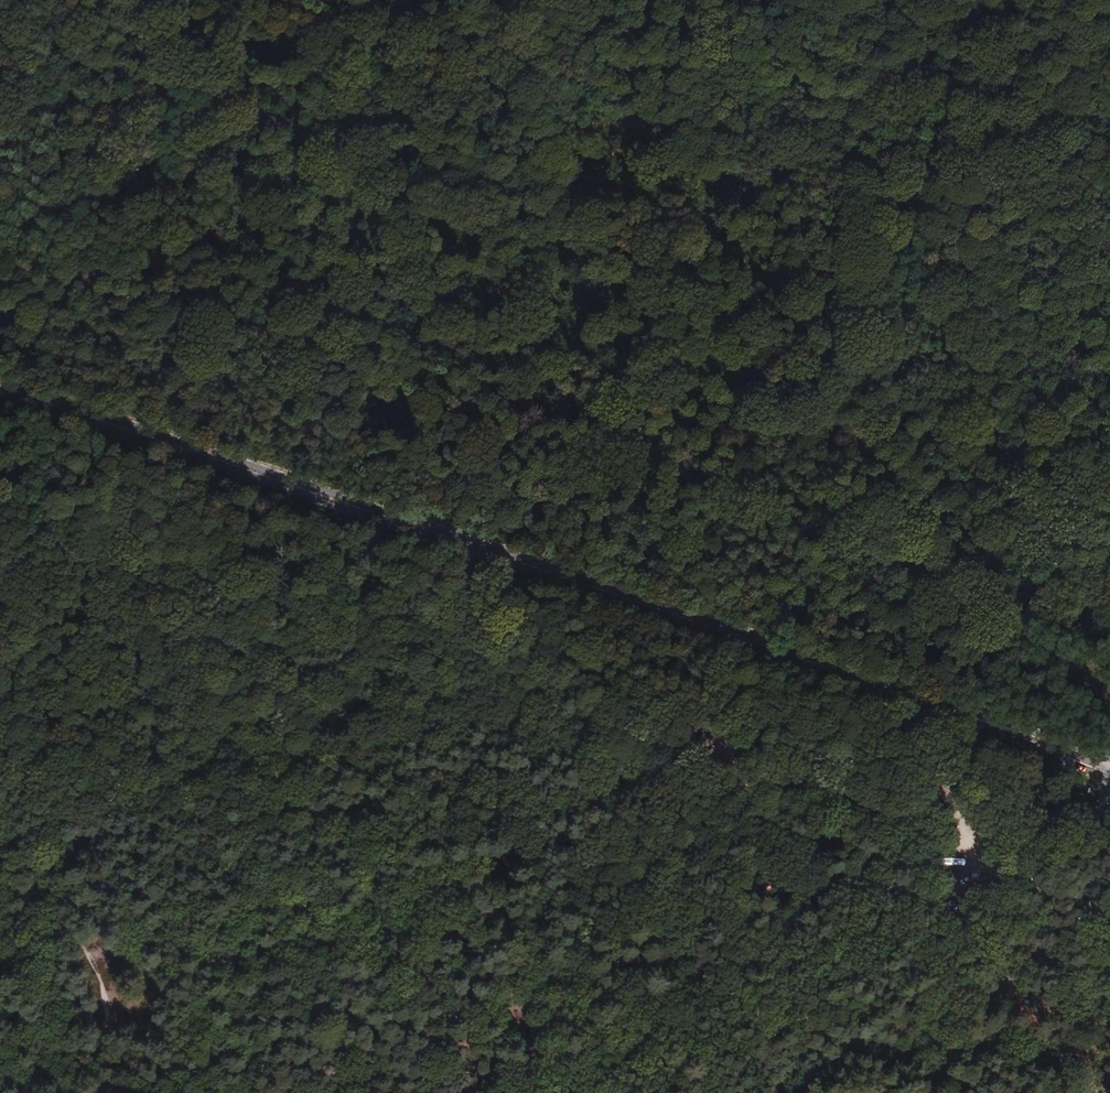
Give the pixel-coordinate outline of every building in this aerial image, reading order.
[(717,818),(715,827),(722,829),(725,820),(717,818)] [(717,882),(714,891),(722,893),(725,884),(717,882)] [(844,986),(841,995),(848,997),(851,988),(844,986)] [(847,1021),(844,1030),(851,1032),(854,1023),(847,1021)]
